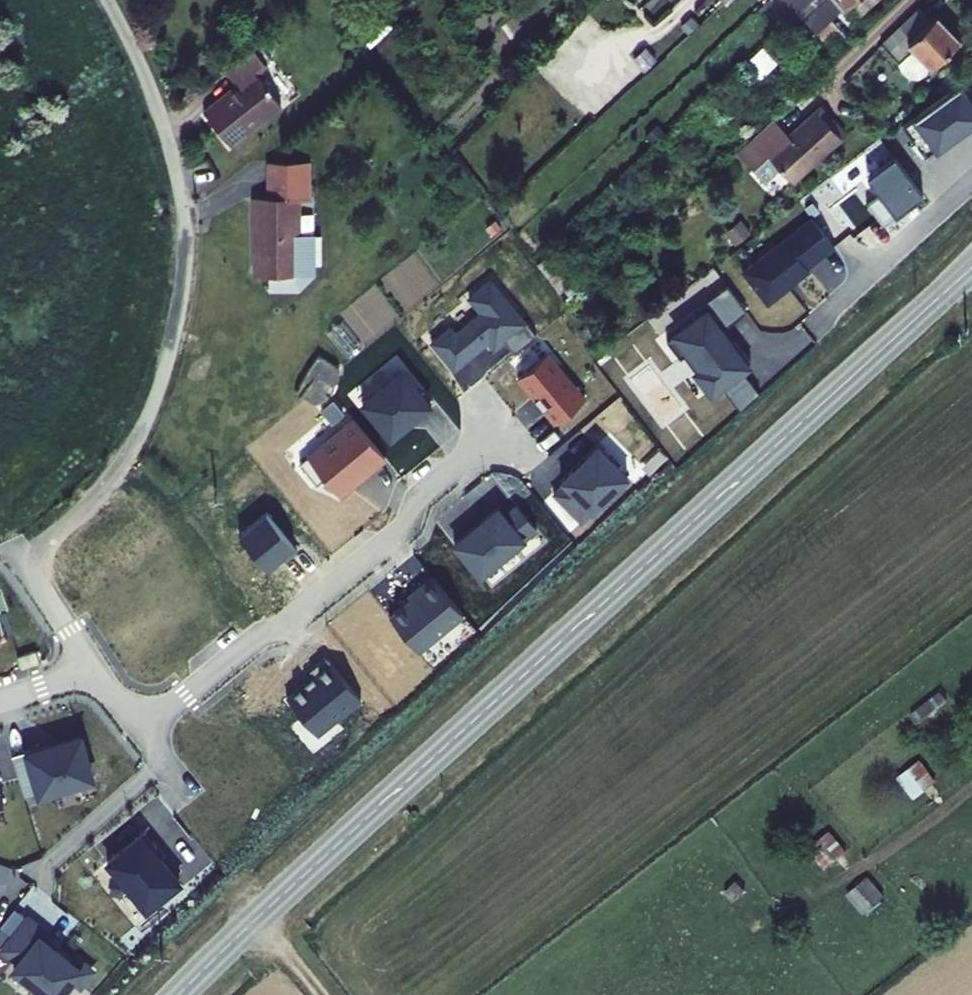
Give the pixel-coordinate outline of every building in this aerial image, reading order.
[(684,9),(693,0),(676,0),(684,9)] [(798,28),(829,0),(788,0),(779,8),(798,28)] [(882,0),(829,0),(798,28),(816,47),(825,57),(851,33),(855,38),(889,7),(882,0)] [(925,21),(870,69),(887,89),(902,75),(920,95),(965,55),(943,28),(936,33),(925,21)] [(762,48),(746,62),(760,78),(776,63),(762,48)] [(257,67),(246,52),(217,73),(228,87),(217,95),(219,97),(214,101),(212,98),(194,112),(219,146),(271,108),(247,75),(257,67)] [(925,155),(944,142),(941,138),(953,129),(956,133),(971,121),(971,103),(968,97),(965,100),(955,87),(903,125),(925,155)] [(788,132),(775,118),(738,152),(753,170),(768,157),(793,184),(841,141),(828,127),(836,119),(820,102),(788,132)] [(862,201),(878,224),(918,195),(890,157),(864,176),(876,191),(862,201)] [(292,197),(306,196),(304,160),(262,162),(265,199),(249,200),(253,275),(267,274),(268,290),(298,288),(312,271),(310,231),(293,232),(292,197)] [(742,272),(767,304),(808,272),(805,268),(835,245),(812,217),(742,272)] [(436,351),(458,379),(492,351),(498,359),(509,350),(519,363),(542,345),(496,288),(473,306),(486,322),(460,342),(455,336),(436,351)] [(684,356),(718,403),(727,396),(748,380),(757,373),(742,352),(740,353),(729,338),(752,321),(732,294),(666,343),(679,360),(684,356)] [(317,355),(295,392),(320,407),(343,370),(317,355)] [(547,361),(518,384),(555,430),(585,406),(562,377),(561,378),(547,361)] [(402,380),(362,412),(390,446),(407,433),(405,431),(415,423),(418,427),(432,416),(402,380)] [(769,408),(748,380),(727,396),(749,426),(769,408)] [(342,413),(285,459),(303,480),(311,474),(327,494),(376,455),(342,413)] [(576,477),(565,486),(591,519),(643,478),(613,440),(600,450),(600,456),(590,465),(586,463),(573,473),(576,477)] [(498,523),(455,558),(480,589),(537,543),(518,520),(505,531),(498,523)] [(265,526),(239,546),(266,580),(280,568),(283,572),(295,563),(265,526)] [(421,604),(390,630),(418,665),(463,629),(432,590),(419,601),(421,604)] [(16,657),(20,669),(39,663),(35,651),(16,657)] [(282,711),(312,749),(357,713),(322,670),(306,683),(310,689),(282,711)] [(908,717),(916,726),(946,703),(938,694),(908,717)] [(27,756),(39,798),(93,783),(79,741),(27,756)] [(920,762),(896,780),(912,803),(937,785),(920,762)] [(103,866),(145,917),(183,885),(141,834),(103,866)] [(808,851),(824,871),(845,854),(829,834),(808,851)] [(868,880),(847,899),(864,918),(885,900),(868,880)] [(725,893),(732,899),(743,888),(737,881),(725,893)] [(8,973),(34,994),(66,994),(75,985),(81,989),(96,971),(76,954),(69,963),(41,939),(47,932),(26,914),(0,945),(0,954),(14,965),(8,973)]
